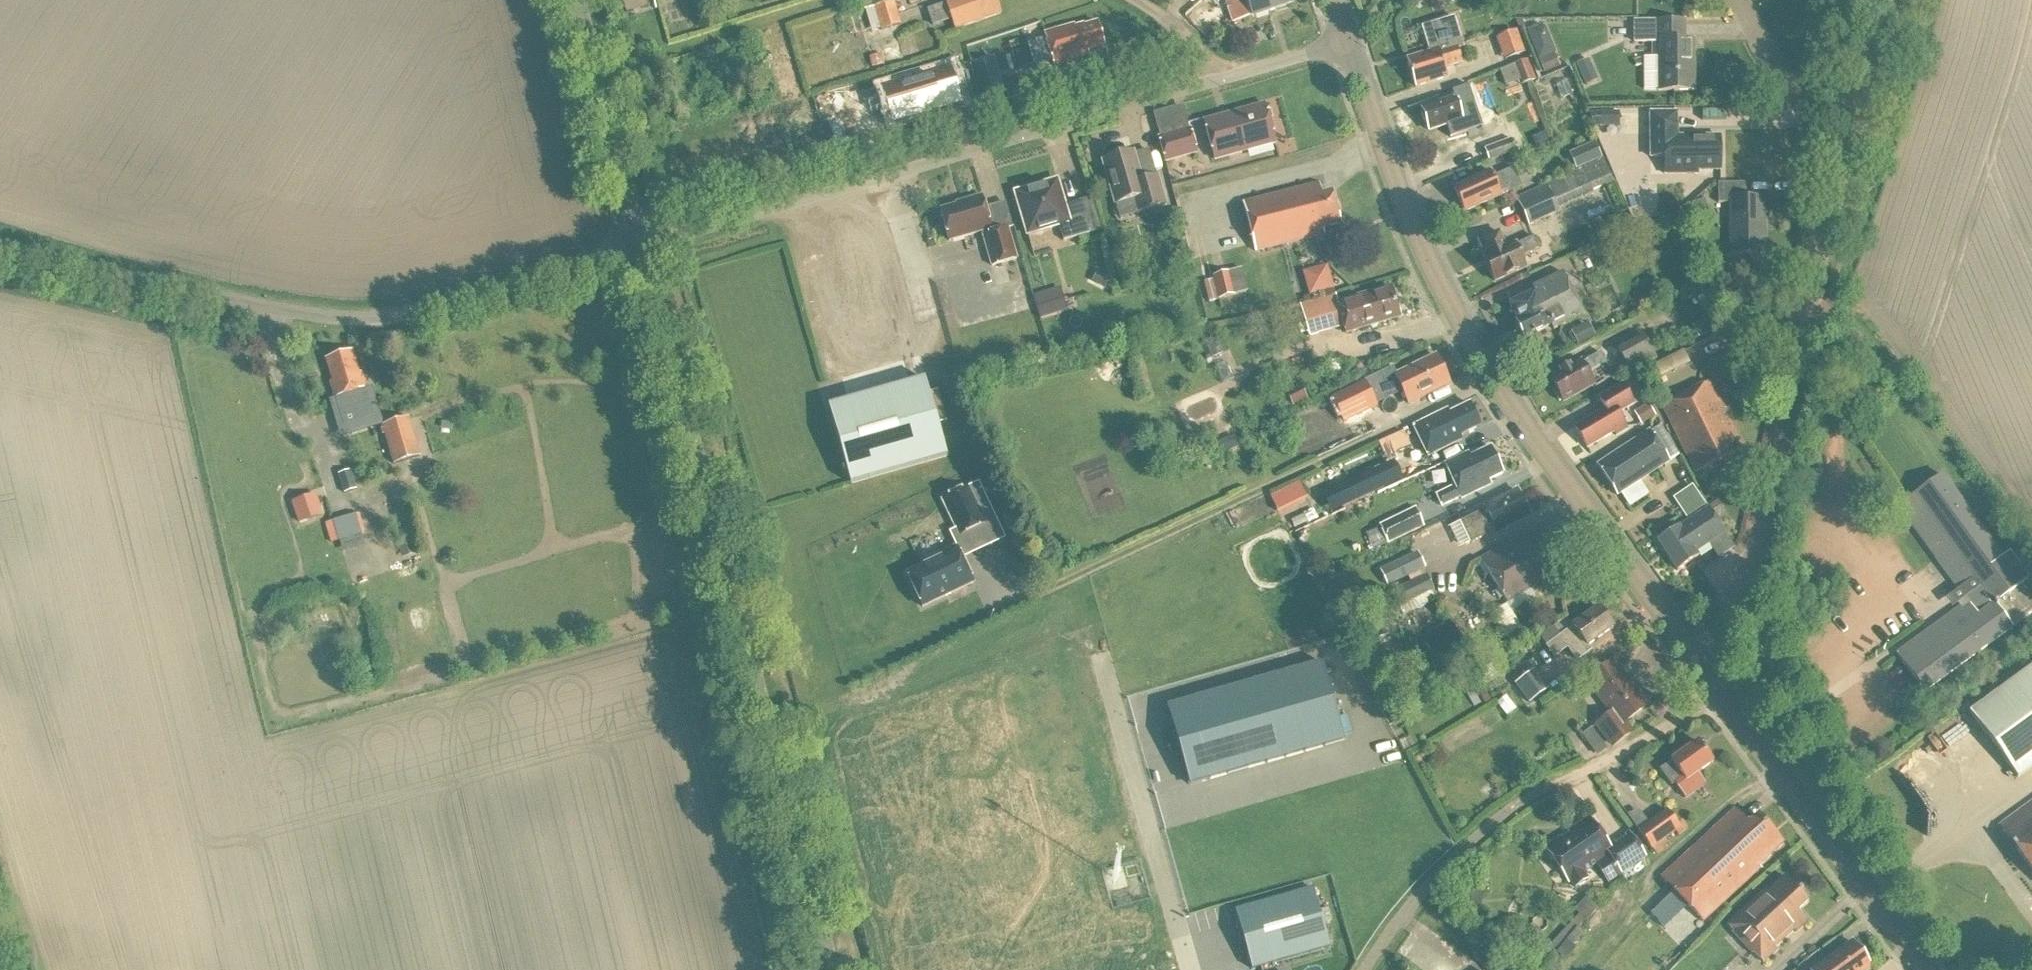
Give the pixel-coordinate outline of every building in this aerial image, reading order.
[(628,12),(650,7),(648,0),(625,0),(628,12)] [(927,11),(932,26),(951,19),(955,30),(1000,15),(995,0),(947,0),(944,1),(946,4),(927,11)] [(1228,5),(1234,23),(1290,4),(1289,0),(1243,0),(1228,5)] [(1438,8),(1463,0),(1436,0),(1438,8)] [(901,25),(894,2),(863,11),(870,34),(901,25)] [(1659,91),(1694,91),(1694,40),(1685,40),(1685,21),(1635,21),(1635,42),(1653,42),(1653,56),(1658,56),(1659,91)] [(1087,52),(1102,47),(1095,23),(1083,26),(1082,24),(1073,27),(1073,25),(1042,34),(1051,66),(1087,56),(1087,52)] [(1505,60),(1526,53),(1518,30),(1497,37),(1505,60)] [(901,47),(887,48),(888,63),(902,62),(901,47)] [(1439,50),(1405,61),(1414,88),(1447,78),(1445,69),(1462,63),(1456,47),(1439,52),(1439,50)] [(1545,71),(1561,67),(1557,55),(1542,59),(1545,71)] [(1576,65),(1588,86),(1601,79),(1589,58),(1576,65)] [(1002,93),(992,59),(970,66),(980,100),(1002,93)] [(1528,62),(1512,68),(1520,88),(1536,82),(1528,62)] [(937,74),(893,88),(901,113),(944,100),(937,74)] [(1423,115),(1422,118),(1424,124),(1426,125),(1430,134),(1463,123),(1461,117),(1477,112),(1469,89),(1453,94),(1455,100),(1422,111),(1423,115)] [(1268,110),(1264,109),(1263,105),(1203,122),(1214,161),(1274,144),(1267,121),(1271,118),(1268,110)] [(1600,128),(1619,128),(1619,114),(1600,114),(1600,128)] [(1677,114),(1650,114),(1651,159),(1665,158),(1665,175),(1699,175),(1698,173),(1721,173),(1720,138),(1702,138),(1701,136),(1677,136),(1677,114)] [(1478,134),(1488,163),(1515,153),(1505,125),(1478,134)] [(1190,131),(1160,141),(1167,162),(1196,152),(1190,131)] [(1569,155),(1577,171),(1602,159),(1595,144),(1569,155)] [(1132,153),(1102,162),(1115,206),(1134,200),(1138,214),(1165,206),(1156,177),(1141,182),(1132,153)] [(1547,187),(1547,188),(1518,202),(1529,230),(1561,216),(1558,210),(1614,185),(1604,162),(1547,187)] [(1490,172),(1453,189),(1464,213),(1520,188),(1512,170),(1493,178),(1490,172)] [(1089,234),(1079,202),(1064,206),(1056,181),(1015,194),(1027,236),(1058,227),(1063,242),(1089,234)] [(1746,183),(1718,184),(1718,204),(1731,204),(1732,254),(1764,254),(1763,199),(1746,199),(1746,183)] [(1318,184),(1243,203),(1255,251),(1322,235),(1321,229),(1338,225),(1330,193),(1321,195),(1318,184)] [(962,203),(962,205),(939,212),(948,242),(981,233),(991,267),(1016,260),(1007,229),(992,234),(981,197),(962,203)] [(1479,241),(1486,258),(1484,258),(1495,282),(1525,268),(1521,258),(1539,250),(1533,238),(1516,246),(1515,244),(1505,249),(1498,233),(1479,241)] [(1311,296),(1337,288),(1329,263),(1303,271),(1311,296)] [(1219,300),(1235,297),(1229,274),(1213,277),(1219,300)] [(1562,274),(1532,289),(1534,292),(1510,305),(1517,320),(1516,321),(1518,324),(1516,329),(1518,334),(1523,336),(1525,339),(1551,326),(1553,330),(1583,315),(1562,274)] [(1035,296),(1041,317),(1067,310),(1060,289),(1035,296)] [(1337,298),(1302,308),(1311,339),(1344,330),(1346,335),(1399,319),(1390,289),(1338,304),(1337,298)] [(1573,332),(1580,345),(1597,336),(1589,323),(1573,332)] [(1631,371),(1657,356),(1645,333),(1618,348),(1631,371)] [(1556,390),(1552,392),(1558,402),(1562,400),(1563,402),(1594,385),(1588,375),(1606,364),(1600,353),(1581,363),(1579,360),(1559,372),(1559,374),(1550,379),(1556,390)] [(326,362),(332,383),(329,384),(333,399),(336,398),(340,411),(368,403),(364,390),(367,389),(362,374),(359,375),(353,354),(326,362)] [(1435,357),(1395,377),(1408,405),(1448,385),(1435,357)] [(947,458),(924,381),(828,409),(851,486),(947,458)] [(1711,382),(1663,406),(1696,472),(1731,455),(1727,448),(1740,441),(1711,382)] [(1363,385),(1332,400),(1344,422),(1374,407),(1363,385)] [(1598,399),(1605,409),(1574,428),(1586,449),(1613,433),(1615,437),(1627,430),(1618,414),(1633,405),(1621,385),(1598,399)] [(1637,412),(1643,423),(1657,416),(1652,405),(1637,412)] [(1446,412),(1413,428),(1427,458),(1460,442),(1458,438),(1479,428),(1468,406),(1448,416),(1446,412)] [(399,422),(382,427),(394,464),(411,459),(399,422)] [(1648,432),(1596,466),(1617,497),(1678,456),(1659,427),(1649,433),(1648,432)] [(1380,441),(1387,456),(1412,444),(1405,429),(1380,441)] [(1488,482),(1503,475),(1490,450),(1470,459),(1468,454),(1444,465),(1454,487),(1435,496),(1441,508),(1460,499),(1489,486),(1488,482)] [(355,490),(349,471),(336,475),(342,494),(355,490)] [(1377,472),(1334,491),(1341,508),(1384,488),(1377,472)] [(1895,655),(1922,693),(2031,614),(2031,589),(2008,556),(2002,560),(1941,476),(1897,507),(1958,591),(1950,596),(1959,609),(1895,655)] [(1278,510),(1308,497),(1301,481),(1271,494),(1278,510)] [(986,526),(968,488),(941,501),(959,538),(986,526)] [(300,522),(325,513),(316,491),(292,501),(300,522)] [(1527,514),(1529,513),(1525,504),(1522,505),(1517,493),(1484,509),(1485,512),(1460,524),(1471,545),(1528,518),(1527,514)] [(1694,553),(1724,533),(1708,509),(1679,529),(1678,528),(1656,543),(1676,572),(1697,558),(1694,553)] [(1387,545),(1423,528),(1414,510),(1379,527),(1387,545)] [(338,538),(360,535),(357,515),(335,518),(338,538)] [(1545,581),(1542,577),(1565,564),(1546,534),(1515,553),(1506,545),(1480,561),(1507,605),(1545,581)] [(922,609),(973,585),(956,548),(922,564),(923,568),(907,576),(922,609)] [(1417,553),(1379,571),(1387,587),(1425,569),(1417,553)] [(1426,576),(1390,593),(1397,608),(1433,591),(1426,576)] [(1507,605),(1491,616),(1508,644),(1525,633),(1507,605)] [(1571,626),(1571,627),(1558,637),(1576,662),(1590,651),(1587,647),(1612,629),(1597,608),(1571,626)] [(1586,682),(1610,714),(1596,725),(1612,746),(1629,733),(1622,723),(1645,706),(1613,662),(1586,682)] [(1189,787),(1344,742),(1322,664),(1166,708),(1189,787)] [(1533,670),(1513,684),(1528,704),(1547,690),(1533,670)] [(1970,715),(2018,780),(2031,770),(2031,670),(1970,715)] [(1671,762),(1659,771),(1671,787),(1673,785),(1684,800),(1705,784),(1697,774),(1712,763),(1696,742),(1670,761),(1671,762)] [(1997,827),(2031,875),(2031,802),(1997,827)] [(1734,809),(1659,879),(1701,923),(1758,870),(1756,867),(1781,844),(1756,818),(1749,825),(1734,809)] [(1666,811),(1638,832),(1651,851),(1680,829),(1666,811)] [(1621,874),(1645,857),(1628,832),(1623,836),(1625,838),(1615,845),(1614,842),(1608,846),(1588,817),(1566,832),(1568,835),(1562,839),(1560,837),(1543,849),(1567,884),(1608,856),(1621,874)] [(1808,903),(1784,878),(1768,892),(1766,889),(1727,926),(1734,933),(1740,933),(1745,928),(1759,942),(1753,947),(1753,954),(1763,965),(1777,951),(1774,948),(1793,931),(1796,934),(1807,924),(1797,913),(1808,903)] [(1313,890),(1234,912),(1251,969),(1256,969),(1330,950),(1313,890)] [(1869,968),(1851,943),(1814,969),(1866,969),(1869,968)] [(1496,968),(1497,969),(1519,969),(1510,958),(1496,968)]
